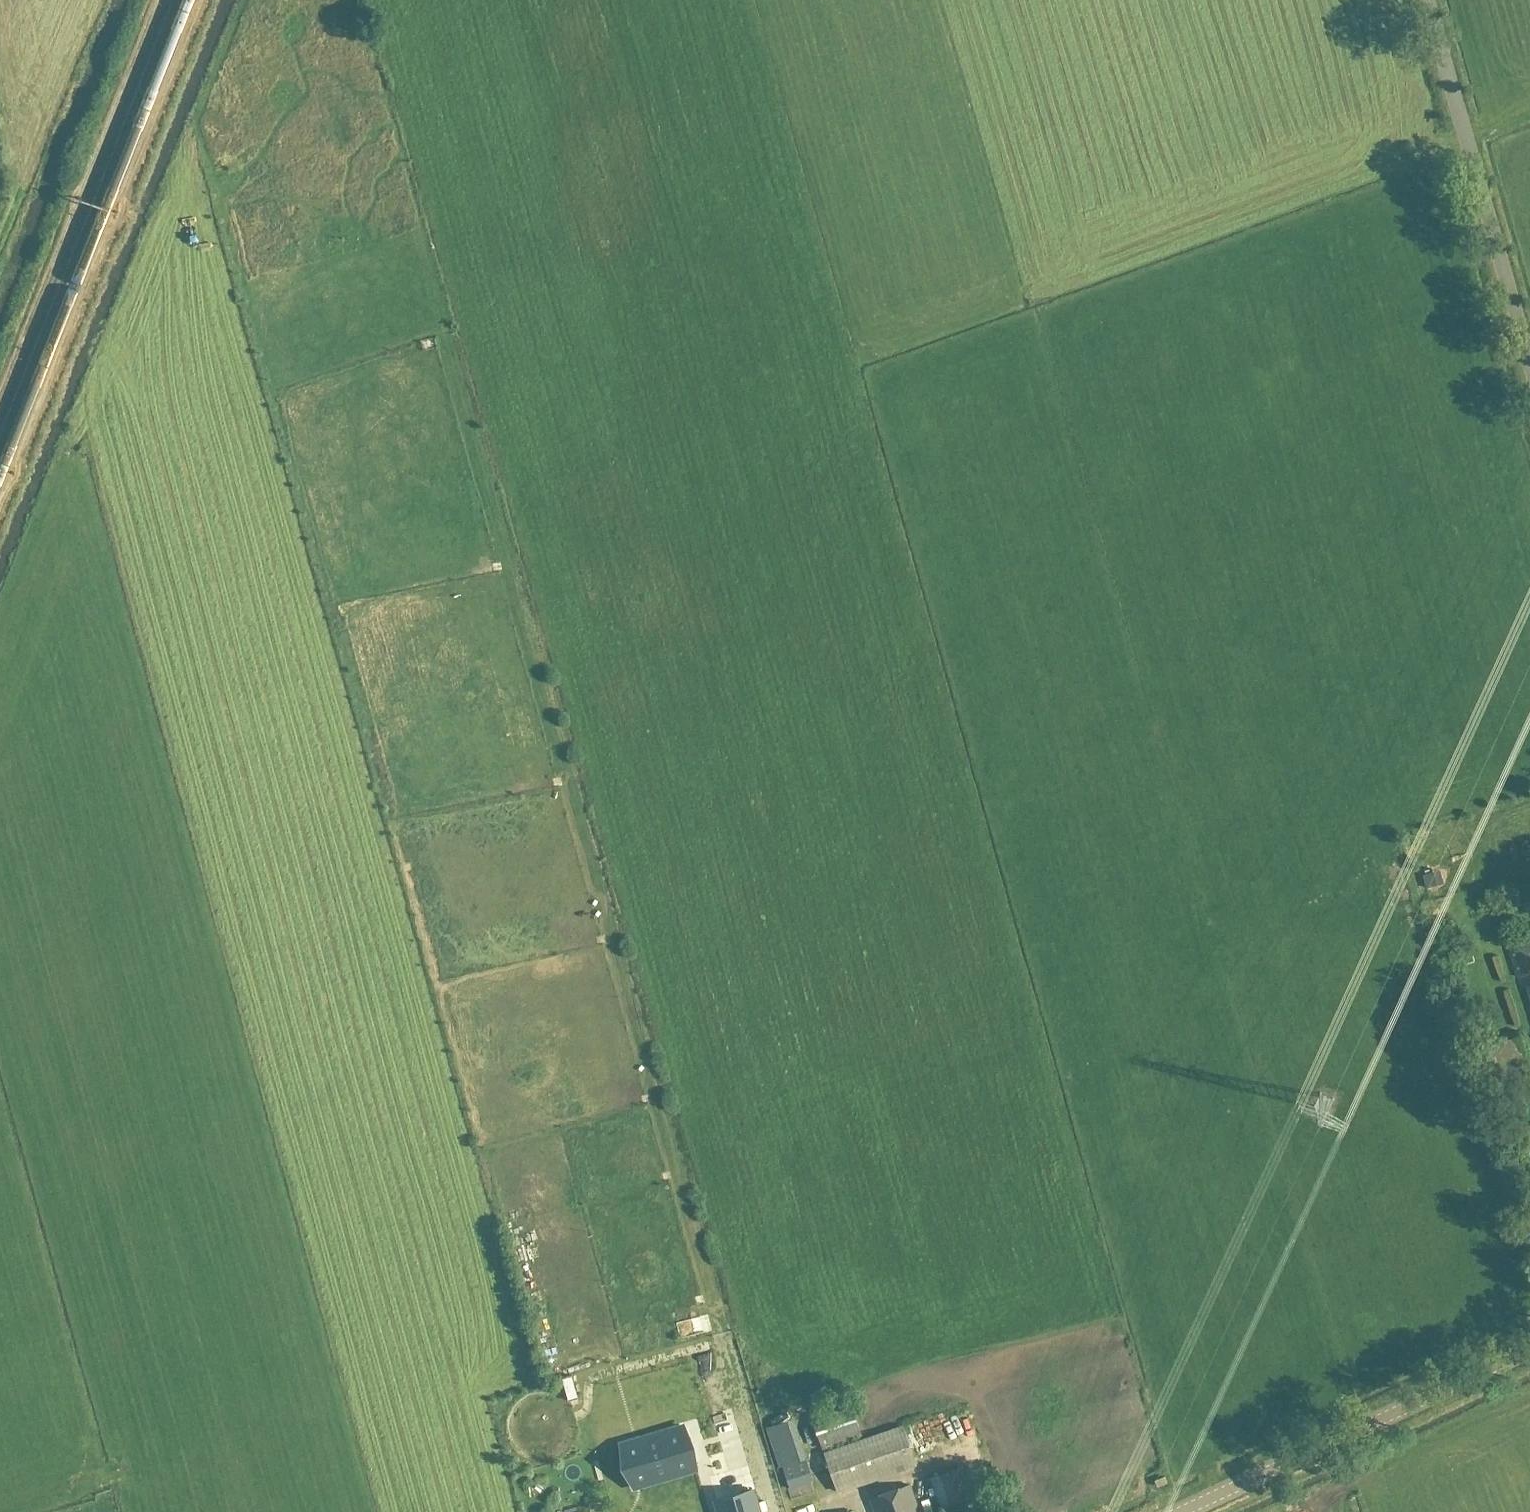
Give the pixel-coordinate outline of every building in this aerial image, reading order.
[(1505,944),(1515,978),(1529,973),(1529,937),(1505,944)] [(1516,1032),(1479,1044),(1480,1048),(1473,1050),(1476,1060),(1483,1058),(1488,1075),(1494,1074),(1496,1082),(1520,1075),(1517,1065),(1526,1063),(1516,1032)] [(819,1414),(810,1417),(822,1451),(861,1438),(849,1404),(819,1414)] [(794,1425),(769,1433),(786,1489),(811,1482),(794,1425)] [(901,1427),(823,1454),(836,1493),(914,1466),(901,1427)] [(640,1440),(620,1446),(623,1454),(633,1488),(635,1488),(652,1482),(696,1470),(683,1428),(640,1440)] [(962,1468),(929,1479),(940,1510),(973,1499),(962,1468)] [(869,1501),(873,1511),(919,1511),(910,1486),(869,1501)] [(715,1501),(719,1511),(758,1511),(752,1491),(715,1501)]
